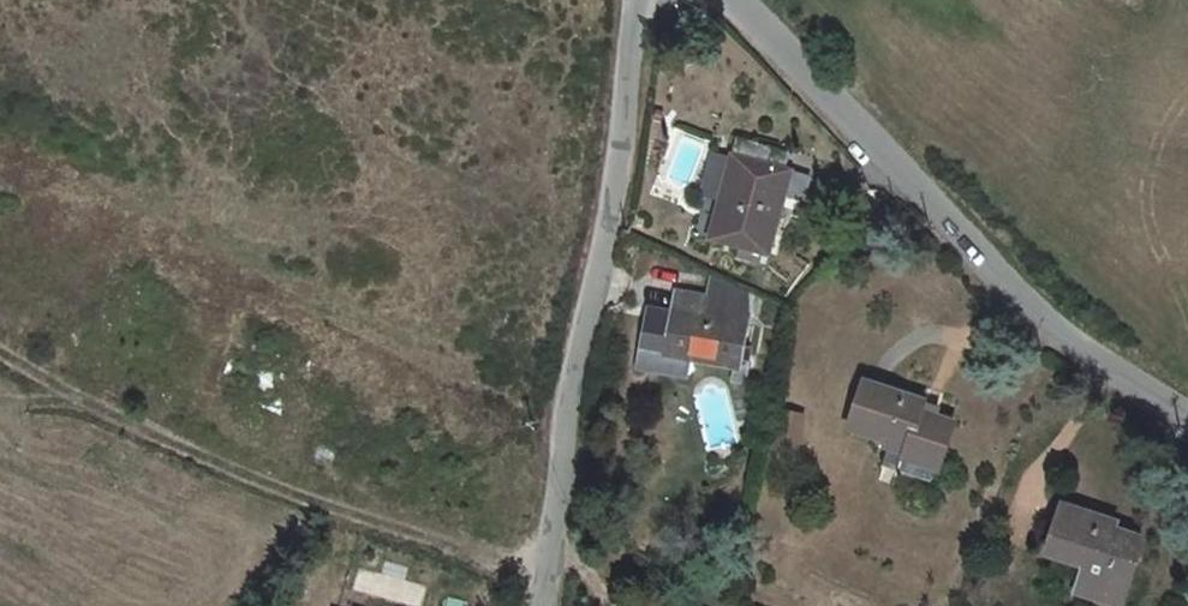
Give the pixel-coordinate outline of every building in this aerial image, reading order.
[(702,239),(762,253),(785,168),(778,166),(783,149),(727,135),(722,156),(712,197),(702,239)] [(712,197),(722,156),(703,152),(693,193),(712,197)] [(705,272),(700,294),(700,296),(738,306),(741,287),(705,272)] [(640,313),(636,338),(660,342),(658,349),(681,353),(730,361),(739,363),(743,344),(734,343),(738,319),(735,318),(738,306),(700,296),(700,294),(669,289),(665,309),(651,306),(649,315),(640,313)] [(636,338),(632,364),(679,372),(681,353),(658,349),(660,342),(636,338)] [(730,361),(728,372),(738,374),(739,363),(730,361)] [(915,402),(856,382),(840,429),(898,449),(896,457),(931,468),(946,423),(912,411),(915,402)] [(1095,516),(1054,503),(1044,534),(1083,547),(1078,563),(1123,578),(1137,535),(1106,524),(1103,531),(1091,527),(1094,520),(1095,516)] [(1106,524),(1094,520),(1091,527),(1103,531),(1106,524)] [(1119,591),(1123,578),(1078,563),(1074,575),(1119,591)]
